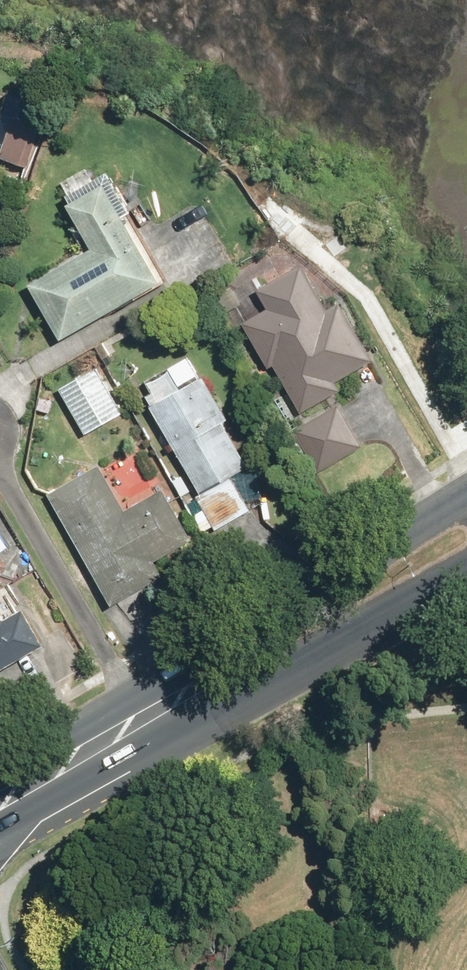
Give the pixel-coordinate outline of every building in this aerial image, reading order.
[(97,246),(31,283),(63,339),(170,279),(110,173),(99,179),(92,167),(62,183),(97,246)] [(267,311),(245,324),(270,367),(275,364),(304,414),(341,392),(336,384),(377,360),(342,301),(330,309),(312,279),(265,306),(267,311)] [(192,354),(138,385),(201,495),(255,465),(192,354)] [(95,367),(61,390),(90,435),(125,412),(95,367)] [(339,401),(297,431),(326,473),(368,444),(339,401)] [(105,462),(51,492),(115,607),(163,580),(153,562),(191,540),(161,487),(129,504),(105,462)] [(0,606),(0,669),(48,644),(28,606),(6,617),(0,606)]
